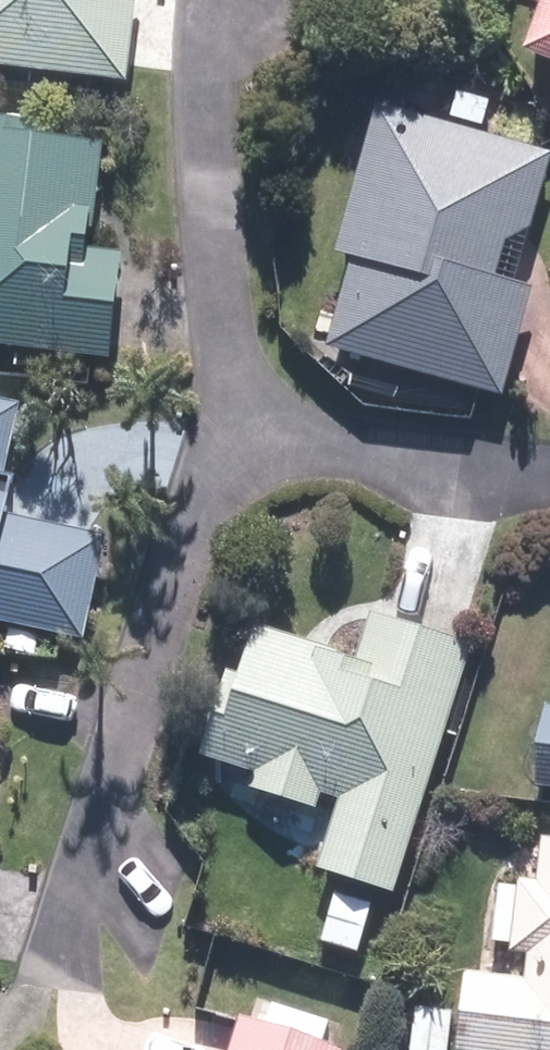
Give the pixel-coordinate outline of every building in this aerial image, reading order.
[(131,92),(138,0),(0,0),(0,82),(131,92)] [(511,47),(549,62),(549,0),(529,0),(511,47)] [(371,101),(326,261),(341,266),(316,353),(492,403),(522,298),(472,284),(484,240),(528,253),(549,175),(549,152),(371,101)] [(41,116),(0,117),(0,351),(111,361),(114,252),(85,253),(84,152),(41,116)] [(0,396),(0,640),(67,658),(101,529),(9,504),(36,406),(0,396)] [(400,902),(484,527),(399,508),(365,662),(230,632),(201,761),(242,770),(235,802),(308,818),(312,798),(332,802),(314,880),(327,882),(313,943),(363,954),(376,897),(400,902)] [(534,704),(527,791),(549,793),(549,705),(534,704)] [(501,852),(499,978),(456,978),(455,1012),(406,1012),(406,1049),(549,1049),(549,852),(501,852)] [(244,1021),(234,1049),(328,1049),(244,1021)]
